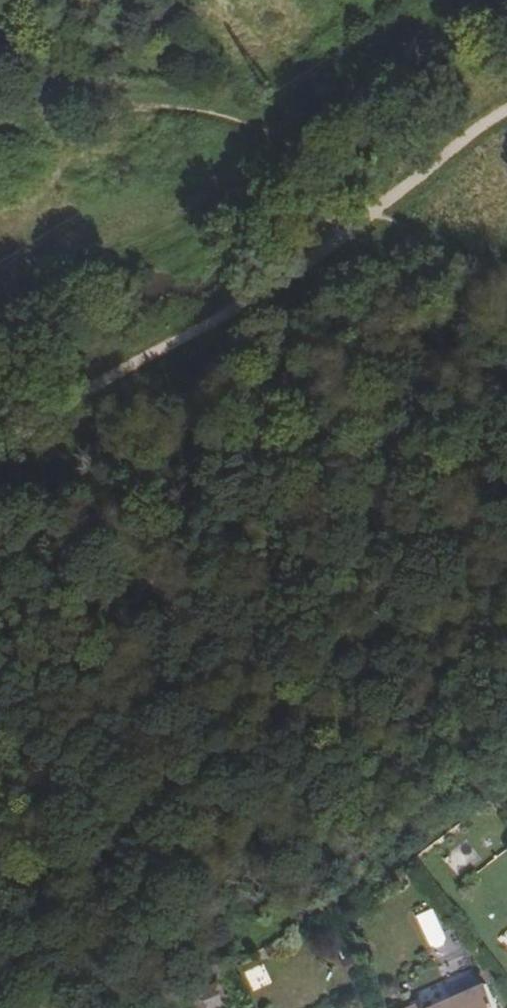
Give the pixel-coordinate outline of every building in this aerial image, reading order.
[(488,985),(436,1007),(498,1007),(488,985)]
